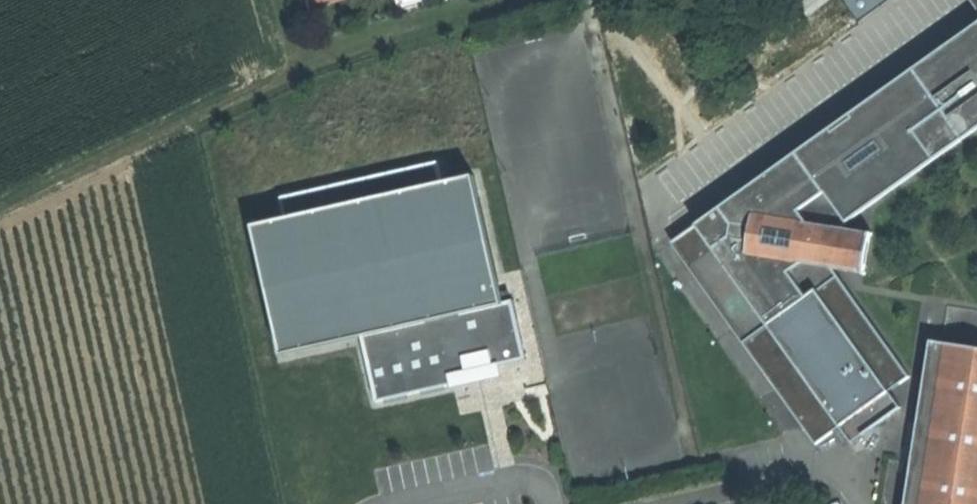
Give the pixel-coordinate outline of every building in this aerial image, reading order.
[(883,0),(840,0),(853,19),(883,0)] [(678,238),(782,385),(778,388),(817,443),(842,426),(853,442),(902,407),(891,391),(911,376),(834,268),(832,265),(839,229),(841,227),(976,131),(976,26),(678,238)] [(287,219),(255,227),(284,355),(363,337),(378,402),(455,384),(453,376),(470,372),(467,357),(489,352),(493,367),(528,359),(515,300),(505,303),(476,176),(444,183),(439,162),(282,198),(287,219)] [(872,233),(841,227),(839,229),(832,265),(834,268),(866,273),(872,233)] [(945,340),(932,338),(919,424),(907,503),(976,503),(976,345),(945,340)]
